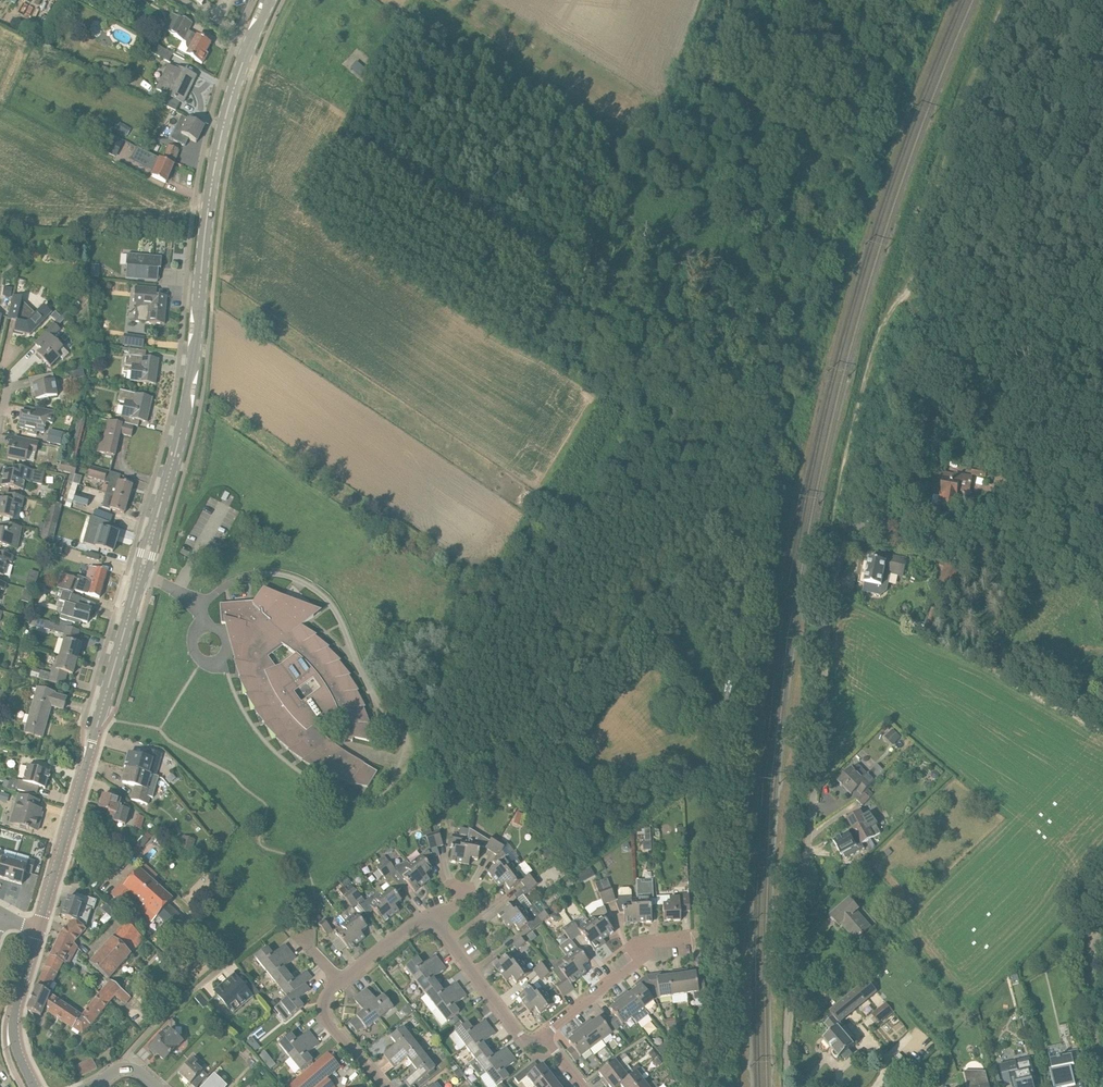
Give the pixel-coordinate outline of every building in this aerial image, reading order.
[(203,64),(208,53),(206,52),(211,43),(189,31),(193,24),(173,13),(164,29),(171,33),(184,41),(187,43),(187,46),(187,49),(189,51),(187,55),(203,64)] [(169,62),(173,54),(157,45),(152,53),(169,62)] [(178,69),(169,65),(161,81),(170,86),(166,94),(183,102),(189,90),(187,88),(190,83),(191,84),(195,76),(179,68),(178,69)] [(119,83),(121,79),(117,77),(119,72),(111,69),(107,78),(119,83)] [(174,124),(170,132),(187,140),(188,137),(197,143),(204,127),(179,116),(174,124)] [(114,157),(124,141),(113,135),(108,132),(105,137),(110,140),(104,152),(114,157)] [(181,150),(181,149),(169,144),(164,157),(176,163),(181,150)] [(131,160),(153,170),(159,157),(137,148),(131,160)] [(174,162),(164,158),(164,160),(160,159),(152,176),(166,183),(176,163),(174,162)] [(59,258),(63,247),(54,244),(50,255),(59,258)] [(127,267),(126,279),(158,282),(159,269),(161,270),(162,257),(134,255),(133,266),(126,265),(126,267),(127,267)] [(9,296),(11,288),(4,286),(2,295),(9,296)] [(165,324),(167,296),(157,295),(157,288),(136,286),(134,305),(141,305),(139,322),(165,324)] [(36,314),(22,301),(23,298),(13,296),(9,315),(18,317),(16,331),(31,334),(52,312),(45,305),(36,314)] [(61,357),(63,359),(69,353),(46,332),(34,344),(42,351),(37,356),(39,358),(40,357),(51,368),(61,357)] [(124,345),(144,347),(145,335),(125,334),(124,345)] [(144,358),(145,351),(129,349),(128,356),(127,356),(125,366),(133,367),(131,381),(155,384),(159,360),(144,358)] [(37,400),(58,396),(53,374),(39,377),(40,383),(34,384),(37,400)] [(147,422),(152,399),(121,391),(118,402),(125,403),(122,416),(121,422),(138,427),(140,421),(147,422)] [(53,424),(55,412),(37,409),(35,415),(22,413),(19,427),(26,429),(26,434),(36,436),(37,431),(39,432),(41,421),(53,424)] [(79,416),(68,460),(78,463),(89,418),(79,416)] [(131,436),(133,427),(123,425),(123,424),(99,418),(91,450),(115,456),(120,434),(131,436)] [(62,445),(64,432),(49,429),(46,442),(62,445)] [(36,452),(38,442),(19,438),(18,445),(11,443),(8,458),(26,462),(29,450),(36,452)] [(76,474),(78,465),(60,461),(58,470),(76,474)] [(45,472),(34,470),(13,466),(12,472),(5,471),(2,486),(23,490),(26,481),(32,482),(42,484),(45,472)] [(106,474),(107,470),(97,467),(96,472),(87,469),(85,476),(104,482),(106,475),(106,474)] [(79,483),(80,477),(69,474),(67,480),(79,483)] [(971,493),(973,476),(955,474),(954,479),(944,477),(941,497),(945,498),(944,506),(957,508),(959,498),(958,497),(959,492),(971,493)] [(118,481),(111,479),(106,493),(129,499),(133,485),(118,481)] [(88,506),(90,498),(85,496),(74,494),(77,484),(72,483),(67,499),(67,500),(88,506)] [(55,500),(57,491),(51,490),(49,499),(55,500)] [(124,513),(129,499),(106,493),(102,507),(124,513)] [(24,497),(7,494),(6,500),(0,499),(0,517),(13,519),(16,507),(22,508),(24,497)] [(52,542),(62,505),(51,502),(43,532),(41,539),(42,539),(47,541),(52,542)] [(113,552),(118,533),(109,531),(111,523),(91,516),(87,529),(99,533),(95,546),(113,552)] [(22,528),(3,524),(1,531),(0,530),(0,545),(12,548),(13,541),(19,542),(22,528)] [(60,554),(62,545),(48,542),(46,550),(60,554)] [(904,573),(907,560),(889,556),(889,555),(876,552),(875,560),(870,560),(866,583),(867,584),(865,592),(883,595),(888,591),(891,573),(889,573),(889,570),(904,573)] [(14,557),(0,553),(0,576),(4,577),(8,562),(12,564),(14,557)] [(99,598),(107,571),(90,566),(86,579),(76,576),(75,578),(62,573),(62,574),(59,580),(56,588),(73,594),(75,590),(82,593),(99,598)] [(32,591),(36,579),(27,576),(23,589),(32,591)] [(30,600),(32,591),(23,589),(21,597),(30,600)] [(276,602),(263,592),(264,591),(263,590),(254,602),(220,604),(221,624),(229,625),(237,626),(246,628),(243,647),(238,646),(236,662),(236,663),(242,667),(242,679),(240,679),(241,680),(247,683),(249,695),(247,695),(248,696),(254,698),(257,710),(255,710),(256,711),(263,713),(267,724),(265,725),(266,726),(273,727),(278,738),(277,738),(277,739),(285,739),(290,750),(289,750),(290,751),(297,750),(304,760),(303,761),(304,762),(311,760),(319,769),(318,770),(319,771),(326,769),(335,777),(334,778),(341,775),(351,782),(350,784),(351,784),(357,780),(368,786),(367,788),(368,788),(377,772),(364,764),(364,765),(350,756),(340,750),(329,742),(314,726),(322,720),(338,715),(340,722),(342,729),(344,740),(345,740),(345,739),(352,741),(352,742),(353,738),(372,742),(371,741),(365,737),(367,725),(368,725),(368,724),(362,720),(362,708),(364,708),(363,707),(357,704),(355,692),(357,692),(357,691),(350,689),(347,677),(349,676),(348,676),(341,674),(337,662),(339,662),(338,661),(331,660),(326,649),(328,649),(327,648),(320,648),(314,637),(315,637),(314,636),(307,637),(300,627),(314,617),(313,616),(309,619),(297,608),(298,607),(297,606),(292,610),(280,599),(281,598),(281,597),(276,602)] [(80,607),(82,598),(70,593),(67,603),(63,602),(59,619),(62,620),(78,625),(79,621),(88,623),(92,610),(80,607)] [(77,660),(82,644),(76,642),(80,631),(46,621),(44,629),(64,634),(62,642),(63,643),(60,655),(77,660)] [(51,673),(41,671),(39,679),(63,685),(66,673),(72,675),(77,660),(60,655),(56,668),(53,667),(51,673)] [(33,668),(30,676),(39,679),(41,671),(33,668)] [(63,709),(66,699),(55,696),(56,693),(37,687),(24,732),(42,737),(51,706),(63,709)] [(1096,701),(1094,707),(1102,712),(1102,703),(1096,701)] [(893,745),(901,737),(894,729),(886,737),(893,745)] [(159,768),(163,754),(148,749),(146,759),(129,754),(125,768),(127,769),(151,775),(152,775),(149,774),(152,766),(159,768)] [(857,789),(862,795),(865,793),(876,782),(886,771),(878,763),(868,774),(858,764),(853,769),(840,782),(852,795),(857,789)] [(24,778),(27,766),(22,765),(19,776),(24,778)] [(45,789),(50,772),(28,766),(23,782),(19,781),(18,785),(9,782),(7,790),(16,792),(17,789),(37,795),(39,787),(45,789)] [(148,805),(152,790),(148,789),(151,775),(127,769),(123,783),(134,786),(131,800),(148,805)] [(8,794),(0,792),(0,800),(6,802),(8,794)] [(870,799),(865,793),(862,795),(857,800),(863,806),(870,799)] [(38,831),(41,819),(39,818),(41,810),(37,808),(39,801),(19,795),(10,823),(38,831)] [(126,819),(129,811),(119,808),(121,800),(103,795),(100,808),(108,811),(107,815),(112,817),(111,821),(123,825),(125,819),(126,819)] [(522,826),(526,816),(518,812),(514,823),(522,826)] [(867,823),(861,812),(847,819),(853,829),(850,830),(850,831),(853,830),(859,827),(864,838),(867,836),(870,840),(875,837),(868,823),(867,823)] [(141,828),(145,817),(138,814),(134,826),(141,828)] [(864,838),(859,827),(853,830),(850,831),(850,830),(848,832),(849,834),(834,842),(841,856),(857,847),(870,840),(867,836),(864,838)] [(485,848),(486,839),(469,829),(467,840),(463,864),(469,865),(470,858),(478,860),(480,847),(485,848)] [(642,842),(643,852),(650,851),(649,831),(644,832),(644,842),(642,842)] [(437,848),(444,845),(438,832),(432,834),(437,848)] [(431,850),(437,848),(432,834),(425,836),(431,850)] [(142,847),(148,841),(143,836),(137,842),(142,847)] [(193,853),(194,848),(193,848),(195,840),(183,836),(180,848),(193,853)] [(492,852),(500,840),(494,836),(486,848),(492,852)] [(463,864),(467,840),(462,839),(461,846),(453,844),(450,862),(463,864)] [(503,850),(507,844),(500,840),(492,852),(499,857),(503,850)] [(516,868),(521,865),(516,858),(511,862),(503,850),(499,857),(495,863),(497,866),(488,872),(496,883),(516,868)] [(14,862),(3,859),(5,853),(0,851),(0,865),(1,865),(0,868),(0,879),(9,881),(14,862)] [(426,883),(429,882),(425,877),(433,871),(429,865),(434,860),(426,851),(410,864),(426,883)] [(385,856),(379,860),(383,865),(388,861),(385,856)] [(27,866),(15,862),(10,881),(22,885),(26,872),(32,874),(36,862),(29,860),(27,866)] [(383,865),(393,877),(402,889),(407,885),(398,872),(393,866),(388,861),(383,865)] [(393,866),(398,872),(407,885),(408,884),(415,892),(426,883),(410,864),(410,865),(407,861),(393,866)] [(561,872),(564,866),(558,862),(554,868),(561,872)] [(122,883),(112,895),(123,905),(132,896),(143,906),(139,911),(151,922),(156,917),(157,918),(158,917),(170,928),(181,916),(168,905),(173,900),(153,881),(157,876),(145,864),(125,886),(122,883)] [(402,889),(393,877),(383,865),(378,869),(387,881),(386,882),(396,894),(402,889)] [(510,890),(521,882),(524,879),(516,868),(496,883),(500,888),(505,884),(510,890)] [(533,872),(524,879),(521,882),(525,887),(537,878),(533,872)] [(345,888),(351,882),(346,877),(341,883),(345,888)] [(537,878),(525,887),(529,892),(541,883),(537,878)] [(609,903),(616,901),(610,886),(607,878),(601,881),(609,903)] [(637,924),(644,923),(652,923),(652,916),(651,907),(656,906),(656,899),(653,899),(652,879),(635,880),(636,898),(637,924)] [(603,905),(609,903),(601,881),(596,883),(599,891),(602,901),(603,905)] [(393,916),(399,911),(395,906),(401,901),(396,894),(386,882),(385,882),(386,884),(380,889),(379,887),(375,890),(378,895),(393,916)] [(353,908),(358,904),(349,892),(349,893),(344,887),(339,891),(353,908)] [(354,888),(349,892),(358,904),(364,900),(354,888)] [(618,892),(618,897),(618,900),(615,903),(619,914),(624,913),(625,925),(637,924),(636,898),(631,898),(631,896),(631,892),(628,890),(621,890),(618,892)] [(656,906),(663,906),(664,922),(681,921),(680,912),(690,912),(689,894),(679,895),(679,897),(670,898),(670,896),(656,897),(656,899),(656,906)] [(384,923),(393,916),(378,895),(375,898),(367,904),(364,900),(358,904),(368,916),(374,911),(384,923)] [(903,914),(915,903),(909,896),(897,907),(903,914)] [(85,929),(91,909),(93,910),(96,901),(86,897),(84,903),(83,903),(68,898),(62,917),(74,921),(77,922),(76,923),(85,929)] [(872,928),(858,912),(860,909),(851,899),(831,917),(839,927),(842,925),(856,942),(872,928)] [(522,906),(517,900),(497,915),(506,926),(526,910),(522,906)] [(602,901),(591,905),(584,910),(591,918),(588,920),(603,941),(604,941),(615,932),(607,922),(609,920),(604,906),(603,905),(602,901)] [(530,931),(540,924),(536,918),(541,915),(534,905),(526,910),(506,926),(509,930),(514,926),(519,932),(527,927),(530,931)] [(107,914),(112,918),(117,913),(112,908),(107,914)] [(540,924),(552,914),(548,909),(541,915),(536,918),(540,924)] [(554,921),(560,917),(557,912),(550,917),(554,921)] [(360,942),(365,938),(361,933),(367,928),(356,913),(345,922),(360,942)] [(603,941),(588,920),(587,921),(582,914),(572,921),(577,928),(589,944),(595,939),(599,944),(603,941)] [(328,936),(334,932),(324,920),(319,924),(328,936)] [(79,936),(85,930),(85,929),(76,923),(77,922),(74,921),(68,927),(79,936)] [(576,937),(581,934),(572,921),(567,925),(576,937)] [(109,980),(144,939),(127,922),(90,964),(109,980)] [(350,950),(360,942),(345,922),(340,926),(335,930),(339,937),(350,950)] [(571,941),(576,937),(567,925),(562,929),(571,941)] [(73,943),(62,934),(51,957),(63,964),(74,943),(73,942),(73,943)] [(517,950),(529,941),(525,936),(513,945),(517,950)] [(581,977),(587,973),(582,968),(589,963),(572,941),(561,950),(566,956),(581,977)] [(266,971),(291,951),(285,945),(273,955),(267,948),(255,958),(266,971)] [(276,985),(289,975),(283,968),(296,958),(291,951),(266,971),(276,985)] [(415,982),(441,962),(436,955),(423,965),(417,958),(405,968),(415,982)] [(514,962),(509,955),(495,966),(503,977),(523,961),(520,957),(514,962)] [(569,993),(575,989),(571,985),(581,977),(566,956),(551,968),(561,981),(560,981),(569,993)] [(49,1014),(50,1010),(59,999),(48,992),(63,964),(51,957),(38,988),(28,1010),(42,1017),(44,1011),(49,1014)] [(517,984),(531,973),(523,961),(503,977),(506,981),(512,977),(517,984)] [(537,975),(549,966),(545,961),(533,970),(537,975)] [(426,995),(438,985),(433,979),(446,969),(441,962),(415,982),(426,995)] [(541,981),(553,972),(549,966),(537,975),(541,981)] [(689,973),(688,969),(684,970),(687,994),(694,993),(695,1000),(707,998),(703,975),(697,976),(696,972),(689,973)] [(672,996),(687,994),(684,970),(671,972),(671,976),(669,976),(672,996)] [(305,984),(312,978),(307,971),(294,981),(289,975),(276,985),(287,998),(305,983),(305,984)] [(262,996),(242,972),(236,977),(234,975),(214,992),(233,1014),(252,997),(256,1002),(262,996)] [(662,977),(662,973),(647,975),(656,999),(672,996),(669,976),(662,977)] [(644,1009),(654,1001),(656,999),(647,975),(635,985),(637,988),(632,992),(644,1009)] [(867,979),(816,1016),(829,1034),(828,1035),(880,993),(867,979)] [(131,997),(126,993),(121,989),(111,981),(82,1015),(59,999),(50,1010),(49,1014),(72,1029),(73,1028),(83,1035),(91,1025),(91,1026),(115,996),(125,1005),(131,997)] [(564,998),(569,993),(560,981),(555,985),(564,998)] [(298,1000),(310,990),(305,984),(305,983),(287,998),(274,1008),(285,1022),(303,1007),(298,1000)] [(436,1008),(461,989),(456,983),(443,992),(438,985),(426,995),(436,1008)] [(538,993),(533,986),(519,997),(527,1008),(546,992),(543,989),(538,993)] [(377,1001),(367,988),(360,994),(380,1018),(394,1008),(384,995),(377,1001)] [(447,1022),(459,1013),(454,1006),(466,996),(461,989),(436,1008),(447,1022)] [(630,993),(628,990),(617,998),(632,1018),(637,1025),(649,1016),(644,1009),(632,992),(630,993)] [(555,1004),(546,992),(527,1008),(530,1012),(536,1008),(540,1015),(555,1004)] [(366,1029),(380,1018),(360,994),(354,999),(364,1011),(357,1017),(357,1018),(349,1024),(356,1032),(364,1026),(366,1029)] [(193,999),(202,1009),(207,1005),(199,995),(193,999)] [(617,1029),(632,1018),(617,998),(614,1001),(616,1004),(610,1009),(614,1014),(609,1018),(617,1029)] [(887,1003),(879,1009),(885,1017),(893,1010),(887,1003)] [(587,1021),(602,1041),(617,1029),(609,1018),(603,1022),(599,1017),(594,1022),(591,1019),(587,1021)] [(671,1037),(679,1035),(676,1026),(675,1018),(664,1020),(671,1037)] [(165,1060),(177,1047),(182,1041),(177,1036),(176,1035),(175,1023),(172,1019),(161,1030),(164,1032),(153,1044),(156,1047),(153,1050),(165,1060)] [(465,1047),(490,1027),(485,1020),(473,1030),(467,1023),(454,1033),(465,1047)] [(590,1050),(602,1041),(587,1021),(575,1031),(590,1050)] [(389,1061),(414,1041),(403,1027),(391,1037),(396,1044),(384,1054),(389,1061)] [(475,1060),(488,1050),(483,1043),(495,1034),(490,1027),(465,1047),(475,1060)] [(841,1030),(823,1039),(832,1052),(844,1057),(846,1060),(855,1054),(851,1049),(858,1044),(853,1039),(851,1040),(841,1030)] [(289,1058),(314,1037),(309,1031),(296,1041),(291,1034),(278,1044),(289,1058)] [(575,1062),(581,1058),(580,1058),(590,1050),(575,1031),(572,1034),(574,1037),(568,1041),(572,1047),(567,1051),(575,1062)] [(300,1071),(312,1061),(307,1054),(319,1044),(314,1037),(289,1058),(300,1071)] [(412,1064),(424,1054),(414,1041),(389,1061),(394,1067),(407,1057),(412,1064)] [(481,1077),(484,1075),(511,1054),(506,1047),(493,1057),(488,1050),(475,1060),(470,1064),(481,1077)] [(1076,1084),(1072,1066),(1082,1064),(1079,1049),(1063,1053),(1064,1057),(1051,1060),(1054,1071),(1051,1072),(1054,1086),(1064,1086),(1076,1084)] [(270,1069),(276,1065),(268,1052),(262,1056),(270,1069)] [(340,1068),(327,1053),(287,1086),(333,1086),(327,1080),(340,1068)] [(603,1083),(627,1065),(627,1064),(631,1061),(624,1053),(598,1073),(603,1078),(601,1080),(603,1083)] [(435,1068),(424,1054),(412,1064),(418,1071),(405,1081),(410,1086),(411,1086),(435,1068)] [(503,1085),(509,1080),(504,1073),(516,1061),(511,1054),(484,1075),(493,1086),(500,1086),(503,1085)] [(92,1058),(76,1066),(82,1077),(97,1069),(92,1058)] [(208,1076),(196,1065),(198,1063),(193,1058),(183,1069),(186,1072),(182,1076),(190,1084),(191,1083),(195,1086),(197,1086),(208,1076)] [(1016,1060),(999,1065),(1004,1085),(1012,1083),(1013,1086),(1035,1086),(1033,1079),(1036,1078),(1032,1063),(1018,1066),(1016,1060)] [(547,1070),(543,1065),(529,1075),(525,1069),(514,1078),(518,1083),(526,1077),(534,1086),(552,1072),(549,1069),(547,1070)] [(621,1085),(634,1074),(627,1065),(603,1083),(606,1086),(607,1086),(609,1085),(610,1086),(618,1086),(621,1085)] [(644,1081),(640,1076),(645,1071),(642,1067),(634,1074),(621,1085),(622,1086),(636,1086),(644,1081)] [(459,1080),(464,1076),(459,1069),(454,1073),(459,1080)] [(986,1071),(964,1071),(968,1086),(990,1086),(990,1084),(989,1085),(986,1071)] [(559,1081),(552,1072),(534,1086),(552,1086),(559,1081)] [(227,1086),(222,1082),(223,1080),(217,1074),(215,1076),(205,1086),(227,1086)]
